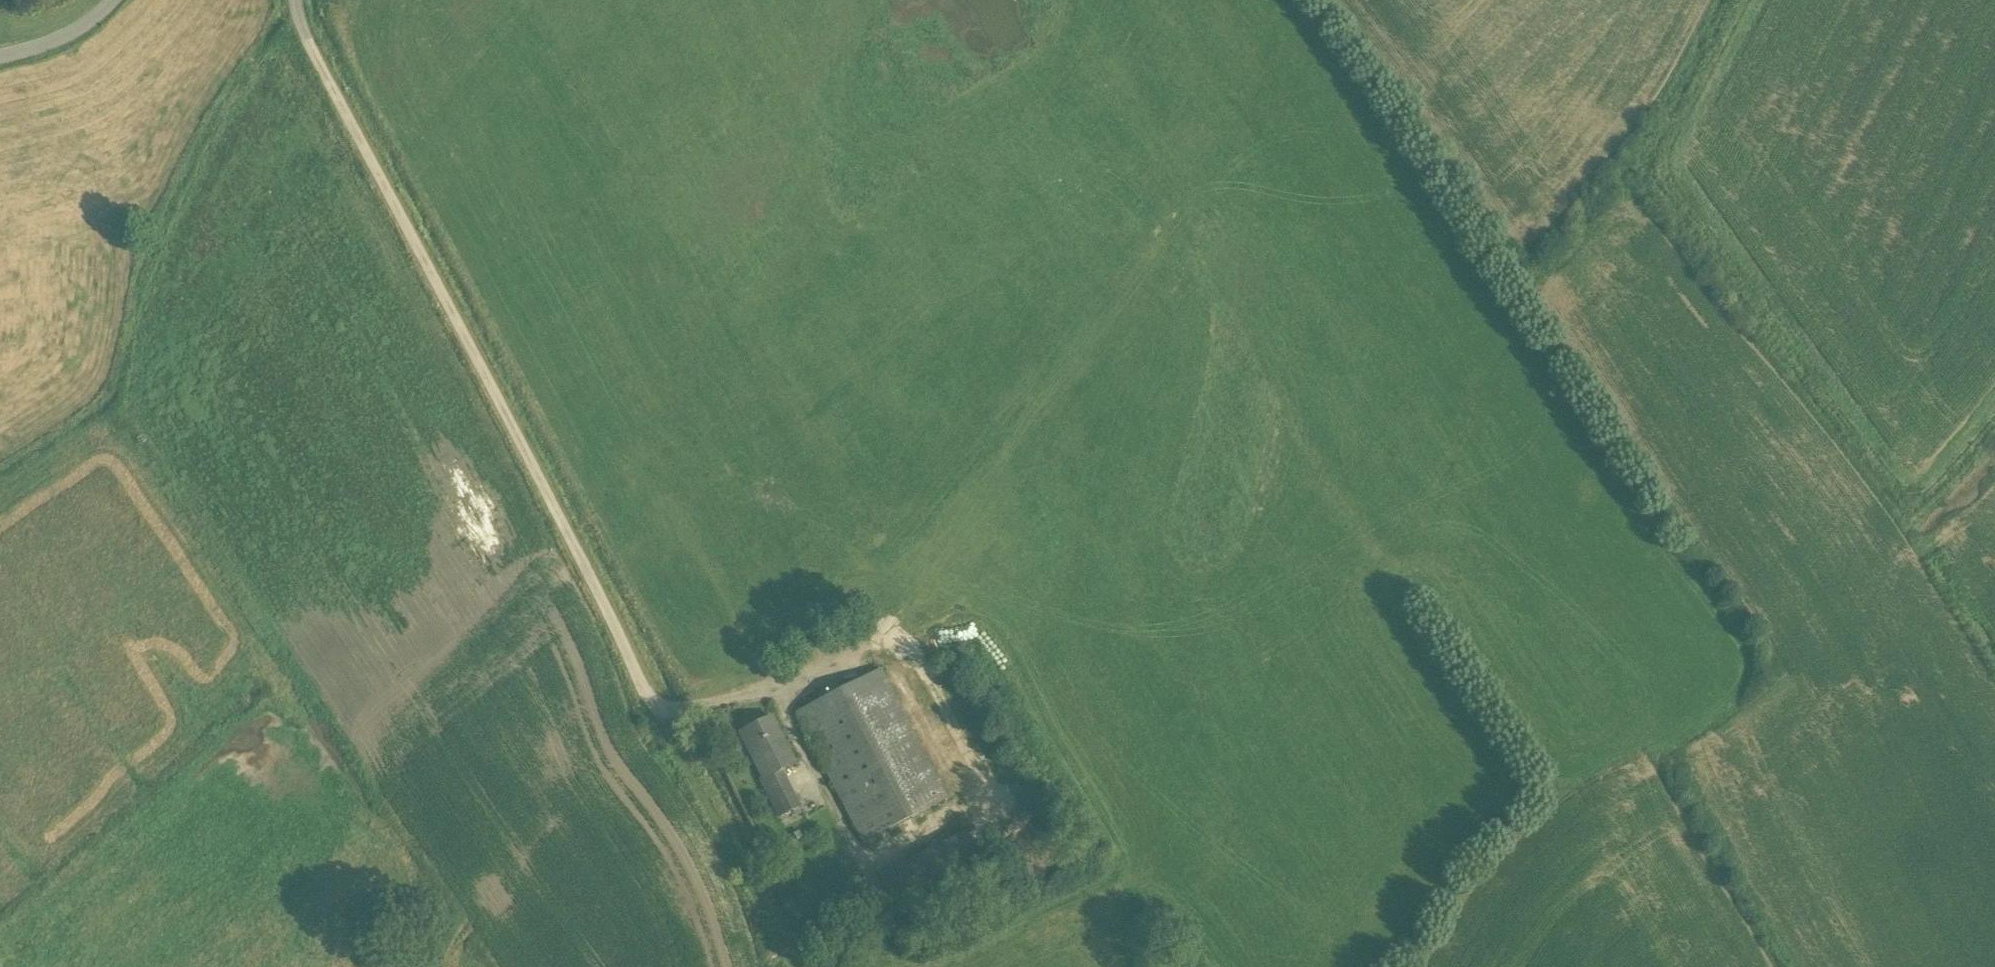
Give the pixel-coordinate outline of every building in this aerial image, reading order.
[(795,711),(863,842),(950,798),(882,668),(795,711)] [(784,739),(780,732),(772,715),(744,730),(757,756),(755,757),(764,777),(761,778),(780,815),(800,805),(783,770),(796,763),(784,739)]
